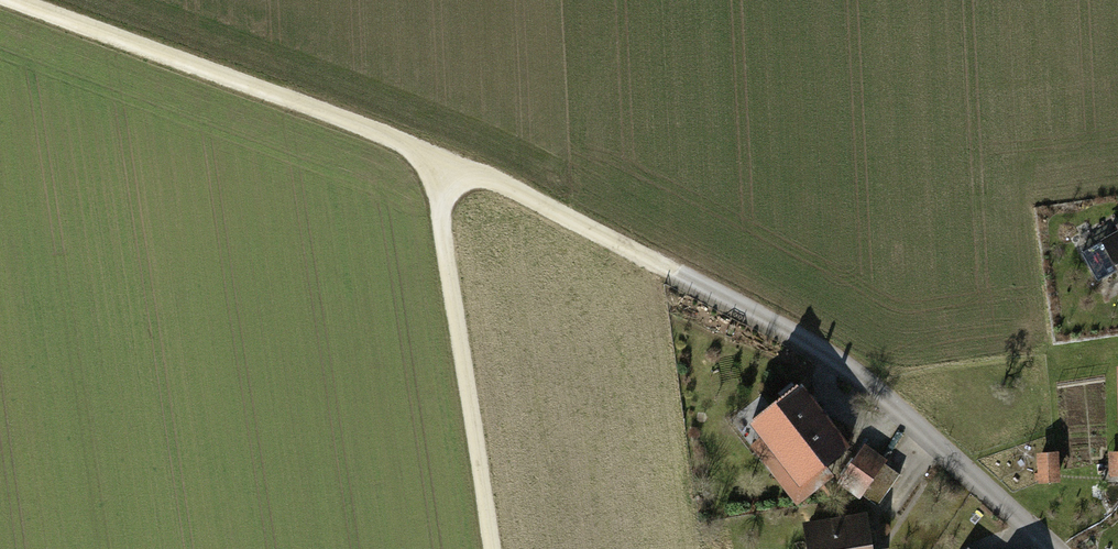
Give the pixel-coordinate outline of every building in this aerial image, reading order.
[(1109,248),(1117,267),(1117,243),(1109,248)] [(1107,369),(1110,481),(1117,481),(1117,369),(1107,369)] [(838,450),(787,385),(730,429),(792,507),(829,478),(819,465),(838,450)] [(899,474),(860,446),(833,483),(872,512),(899,474)] [(1051,454),(1029,455),(1031,486),(1053,485),(1051,454)] [(793,524),(797,548),(864,548),(858,513),(793,524)]
